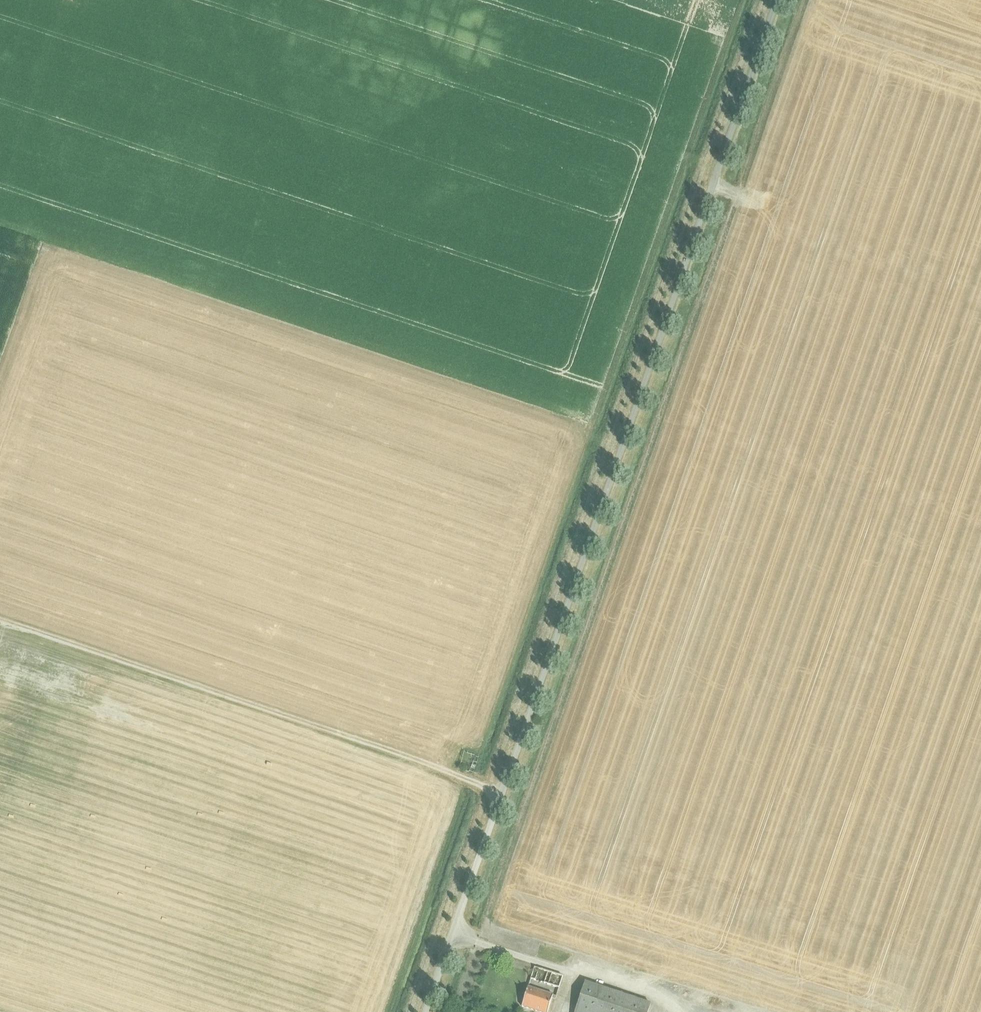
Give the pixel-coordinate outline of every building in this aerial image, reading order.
[(559,988),(563,977),(535,967),(531,978),(559,988)] [(651,1004),(585,982),(575,1011),(648,1011),(651,1004)] [(557,996),(529,987),(522,1006),(541,1011),(548,1011),(553,998),(556,999),(557,996)]
